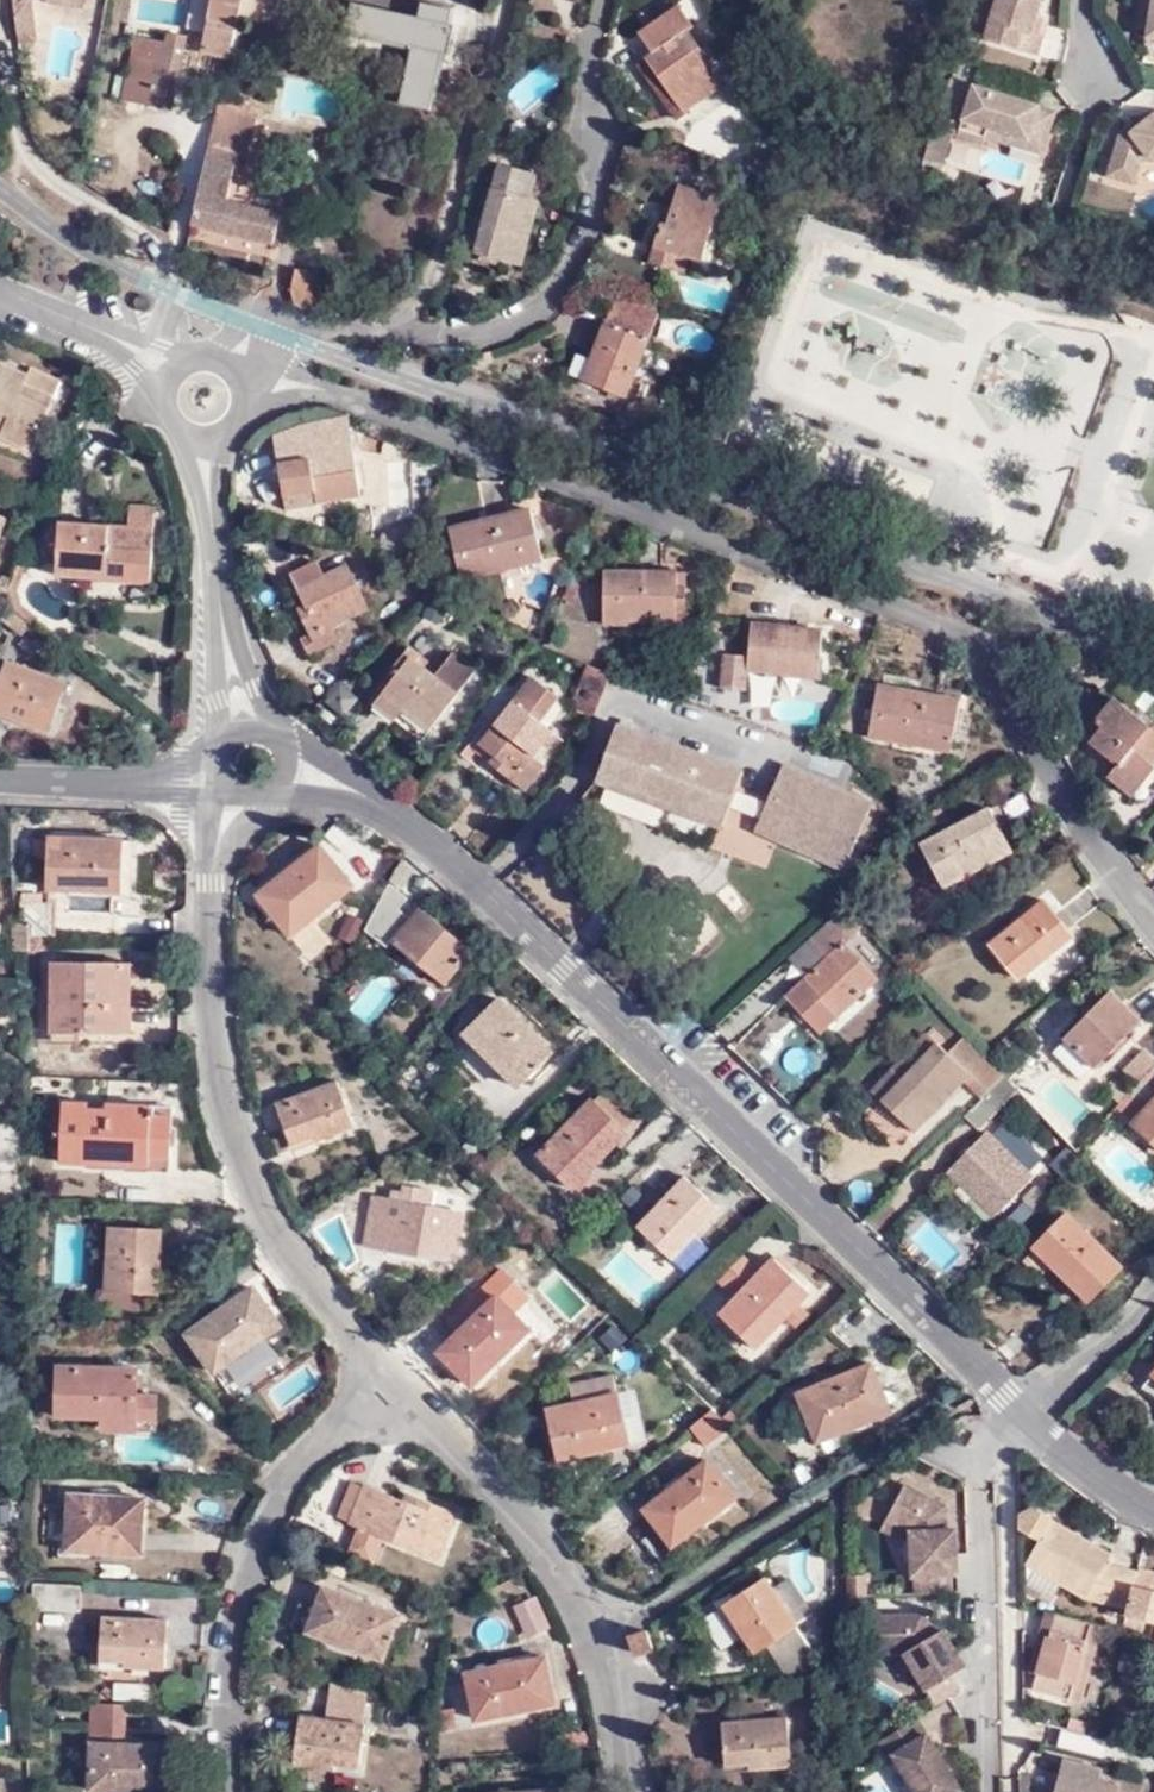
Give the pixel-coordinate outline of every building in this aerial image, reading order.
[(18,43),(36,41),(31,0),(18,0),(12,1),(18,43)] [(84,0),(47,0),(46,3),(83,10),(84,0)] [(235,41),(240,16),(245,0),(211,0),(201,52),(230,60),(235,41)] [(240,16),(276,25),(280,6),(252,0),(245,0),(240,16)] [(648,55),(685,107),(721,80),(697,43),(693,46),(679,26),(695,14),(685,0),(679,0),(632,35),(648,55)] [(996,0),(979,0),(968,35),(984,40),(996,0)] [(984,40),(1036,57),(1041,38),(1036,36),(1030,34),(1036,17),(1041,0),(996,0),(984,40)] [(1152,8),(1142,6),(1138,30),(1149,32),(1147,39),(1153,40),(1153,0),(1152,8)] [(410,47),(440,55),(446,56),(453,27),(445,25),(449,10),(420,3),(416,18),(349,1),(342,32),(410,47)] [(1041,19),(1036,17),(1030,34),(1036,36),(1041,19)] [(168,34),(165,46),(134,40),(123,103),(171,112),(185,39),(168,34)] [(425,107),(440,55),(410,47),(397,99),(425,107)] [(685,107),(648,55),(639,61),(678,112),(685,107)] [(948,80),(932,130),(950,135),(955,137),(970,87),(948,80)] [(971,86),(970,87),(955,137),(980,146),(982,139),(986,127),(1042,146),(1043,146),(1051,120),(1039,116),(1041,109),(971,86)] [(220,102),(192,223),(276,243),(283,213),(227,200),(228,198),(238,152),(249,155),(259,118),(252,115),(254,106),(243,102),(241,108),(220,102)] [(1053,113),(1041,109),(1039,116),(1051,120),(1053,113)] [(1153,112),(1153,110),(1150,110),(1138,119),(1148,120),(1153,112)] [(1148,120),(1138,119),(1121,133),(1108,172),(1135,180),(1142,156),(1143,151),(1153,153),(1153,112),(1148,120)] [(986,127),(982,139),(1039,156),(1042,146),(986,127)] [(932,130),(925,151),(943,157),(950,135),(932,130)] [(943,157),(925,151),(923,157),(941,163),(943,157)] [(527,198),(528,196),(536,169),(499,160),(492,184),(479,182),(463,248),(510,261),(518,236),(509,234),(519,196),(527,198)] [(679,183),(668,223),(661,221),(650,260),(685,271),(690,255),(702,259),(720,196),(679,183)] [(538,198),(528,196),(527,198),(519,196),(509,234),(518,236),(510,261),(520,265),(538,198)] [(286,291),(294,308),(320,315),(326,291),(329,276),(293,265),(286,291)] [(603,366),(596,386),(630,398),(660,310),(618,296),(595,364),(603,366)] [(9,429),(5,439),(35,452),(58,401),(31,388),(35,379),(0,364),(0,425),(9,429)] [(588,383),(596,386),(603,366),(595,364),(588,383)] [(38,371),(35,379),(31,388),(58,401),(65,383),(38,371)] [(316,492),(317,503),(361,496),(354,452),(351,452),(345,420),(321,423),(323,442),(276,449),(284,498),(316,492)] [(0,425),(0,437),(5,439),(9,429),(0,425)] [(286,509),(317,503),(316,492),(284,498),(286,509)] [(127,523),(153,524),(155,508),(128,507),(127,523)] [(548,559),(538,509),(453,525),(463,574),(548,559)] [(11,523),(0,518),(0,549),(11,523)] [(101,567),(143,583),(151,584),(153,524),(127,523),(127,529),(60,526),(58,552),(101,567)] [(57,578),(143,583),(101,567),(58,552),(57,578)] [(316,652),(326,647),(343,639),(345,638),(337,622),(371,607),(349,563),(328,573),(322,559),(295,573),(312,607),(305,610),(316,634),(309,638),(316,652)] [(689,624),(692,585),(684,584),(685,570),(611,564),(606,618),(632,621),(633,614),(665,617),(664,622),(689,624)] [(20,568),(15,580),(12,589),(17,591),(20,591),(27,571),(20,568)] [(684,584),(692,585),(693,571),(685,570),(684,584)] [(3,590),(10,594),(12,589),(15,580),(7,577),(3,590)] [(6,607),(7,603),(10,594),(3,590),(0,588),(0,609),(4,611),(6,607)] [(10,594),(7,603),(19,613),(22,609),(17,591),(12,589),(10,594)] [(22,609),(19,613),(36,628),(41,621),(24,607),(22,609)] [(757,628),(753,672),(826,681),(829,635),(757,628)] [(343,639),(326,647),(330,654),(346,646),(343,639)] [(401,676),(386,694),(433,731),(478,673),(455,654),(437,678),(426,669),(431,662),(411,647),(394,671),(401,676)] [(606,670),(584,661),(567,702),(590,711),(606,670)] [(8,665),(0,687),(0,716),(50,735),(68,686),(8,665)] [(535,715),(554,690),(533,676),(491,729),(493,730),(481,743),(496,756),(491,763),(527,790),(539,776),(527,766),(532,760),(556,731),(544,721),(535,715)] [(563,697),(554,690),(535,715),(544,721),(563,697)] [(964,711),(883,690),(873,739),(953,761),(964,711)] [(433,731),(386,694),(377,706),(424,742),(433,731)] [(1114,767),(1139,788),(1151,773),(1145,768),(1153,756),(1153,742),(1141,733),(1144,729),(1108,700),(1089,724),(1099,731),(1088,748),(1114,767)] [(723,822),(745,767),(620,718),(598,772),(723,822)] [(527,766),(539,776),(544,770),(532,760),(527,766)] [(785,762),(770,795),(791,805),(777,837),(843,868),(862,829),(868,816),(873,803),(785,762)] [(1139,788),(1114,767),(1105,779),(1130,800),(1139,788)] [(791,805),(770,795),(755,826),(777,837),(791,805)] [(1010,856),(992,815),(922,847),(939,887),(1010,856)] [(872,817),(868,816),(862,829),(866,831),(872,817)] [(126,839),(50,838),(51,889),(126,891),(126,839)] [(358,883),(323,842),(261,895),(295,937),(358,883)] [(35,918),(35,936),(61,937),(61,902),(24,900),(24,918),(35,918)] [(1065,940),(1037,902),(983,946),(1011,984),(1065,940)] [(474,948),(423,903),(392,940),(443,982),(474,948)] [(844,944),(862,928),(843,909),(810,940),(827,958),(803,979),(784,997),(819,1033),(876,979),(844,944)] [(350,913),(338,932),(351,941),(364,922),(350,913)] [(17,947),(31,948),(32,923),(17,922),(17,947)] [(787,962),(803,979),(827,958),(810,940),(787,962)] [(113,1006),(112,962),(59,961),(59,1030),(138,1032),(138,1006),(113,1006)] [(140,962),(112,962),(113,1006),(138,1006),(140,962)] [(1137,1026),(1106,993),(1058,1042),(1091,1074),(1137,1026)] [(554,1050),(501,996),(464,1030),(517,1084),(554,1050)] [(908,1083),(946,1048),(933,1035),(897,1071),(908,1083)] [(1007,1078),(984,1055),(971,1041),(952,1057),(946,1048),(908,1083),(897,1071),(876,1093),(915,1132),(966,1083),(983,1100),(1007,1078)] [(983,1100),(975,1109),(988,1124),(1020,1092),(1007,1078),(983,1100)] [(358,1131),(342,1084),(282,1104),(297,1153),(358,1131)] [(599,1102),(624,1129),(639,1113),(613,1087),(599,1102)] [(626,1132),(624,1129),(599,1102),(594,1099),(537,1153),(568,1186),(626,1132)] [(182,1171),(185,1109),(76,1104),(73,1163),(182,1171)] [(1135,1124),(1153,1144),(1153,1104),(1135,1124)] [(1041,1176),(992,1127),(955,1164),(1004,1213),(1041,1176)] [(721,1212),(686,1178),(638,1227),(672,1262),(721,1212)] [(460,1216),(372,1199),(363,1246),(382,1250),(378,1264),(425,1274),(428,1258),(452,1264),(460,1216)] [(1011,1221),(1019,1230),(1042,1207),(1033,1199),(1011,1221)] [(49,1211),(36,1211),(36,1230),(49,1230),(49,1211)] [(1122,1266),(1067,1211),(1033,1246),(1086,1300),(1122,1266)] [(110,1290),(156,1292),(158,1252),(163,1252),(164,1229),(112,1226),(110,1266),(110,1290)] [(35,1251),(48,1252),(49,1230),(36,1230),(36,1245),(35,1251)] [(35,1251),(35,1273),(48,1273),(48,1252),(35,1251)] [(738,1301),(763,1276),(742,1255),(717,1279),(738,1301)] [(778,1262),(763,1276),(738,1301),(723,1317),(753,1348),(789,1314),(797,1305),(808,1294),(778,1262)] [(162,1292),(156,1292),(110,1290),(110,1266),(98,1298),(140,1308),(162,1292)] [(279,1322),(252,1284),(189,1329),(215,1366),(279,1322)] [(529,1334),(498,1301),(443,1355),(474,1389),(529,1334)] [(806,1315),(797,1305),(789,1314),(798,1323),(806,1315)] [(1137,1384),(1153,1397),(1153,1361),(1137,1384)] [(135,1424),(135,1416),(136,1393),(137,1374),(88,1371),(89,1366),(55,1364),(55,1412),(100,1414),(100,1422),(135,1424)] [(888,1414),(871,1364),(793,1391),(809,1442),(888,1414)] [(583,1452),(584,1460),(630,1449),(620,1399),(603,1403),(601,1394),(618,1391),(616,1379),(572,1389),(575,1408),(558,1412),(560,1426),(551,1427),(558,1458),(583,1452)] [(603,1403),(620,1399),(618,1391),(601,1394),(603,1403)] [(136,1393),(135,1416),(155,1416),(156,1394),(136,1393)] [(706,1448),(728,1428),(721,1420),(710,1409),(689,1428),(706,1448)] [(728,1428),(739,1418),(731,1410),(721,1420),(728,1428)] [(549,1414),(551,1427),(560,1426),(558,1412),(549,1414)] [(559,1465),(584,1460),(583,1452),(558,1458),(559,1465)] [(732,1496),(708,1457),(641,1501),(664,1541),(732,1496)] [(957,1573),(956,1554),(955,1528),(946,1529),(941,1529),(941,1521),(947,1521),(946,1506),(905,1483),(887,1517),(911,1531),(913,1574),(951,1573),(957,1573)] [(409,1511),(371,1494),(357,1531),(437,1566),(457,1521),(412,1501),(409,1511)] [(145,1501),(72,1495),(69,1551),(142,1557),(145,1501)] [(1025,1560),(1084,1594),(1103,1561),(1109,1552),(1050,1518),(1051,1514),(1033,1504),(1017,1515),(1020,1521),(1020,1527),(1037,1537),(1025,1560)] [(1084,1596),(1105,1600),(1114,1565),(1103,1561),(1084,1594),(1084,1596)] [(1125,1606),(1135,1570),(1114,1565),(1105,1600),(1125,1606)] [(1135,1567),(1135,1570),(1125,1606),(1123,1613),(1153,1621),(1153,1587),(1147,1585),(1149,1578),(1150,1573),(1135,1567)] [(953,1592),(951,1573),(913,1574),(913,1593),(953,1592)] [(848,1576),(849,1595),(865,1595),(865,1575),(848,1576)] [(781,1635),(800,1665),(816,1655),(790,1613),(805,1603),(789,1578),(772,1590),(765,1579),(702,1620),(722,1651),(744,1636),(756,1652),(767,1644),(781,1635)] [(35,1584),(34,1608),(81,1611),(83,1589),(35,1584)] [(537,1593),(512,1602),(526,1638),(550,1629),(537,1593)] [(398,1625),(328,1597),(307,1640),(379,1668),(398,1625)] [(1049,1612),(1043,1609),(1036,1632),(1043,1634),(1049,1612)] [(1043,1634),(1036,1632),(1025,1669),(1033,1672),(1028,1687),(1067,1698),(1075,1666),(1084,1668),(1096,1625),(1049,1612),(1043,1634)] [(926,1692),(963,1669),(939,1629),(932,1634),(927,1637),(923,1631),(928,1628),(920,1614),(874,1615),(873,1645),(875,1655),(902,1654),(926,1692)] [(169,1624),(102,1618),(99,1659),(125,1661),(124,1668),(168,1670),(169,1624)] [(927,1637),(932,1634),(928,1628),(923,1631),(927,1637)] [(640,1656),(657,1652),(653,1635),(635,1639),(640,1656)] [(787,1673),(800,1665),(781,1635),(767,1644),(787,1673)] [(548,1656),(465,1674),(476,1723),(558,1706),(548,1656)] [(1076,1701),(1084,1668),(1075,1666),(1067,1698),(1076,1701)] [(324,1713),(328,1682),(308,1679),(304,1709),(324,1713)] [(115,1699),(149,1698),(149,1681),(115,1682),(115,1699)] [(130,1707),(97,1705),(96,1737),(117,1738),(129,1738),(130,1707)] [(784,1717),(721,1721),(724,1765),(747,1763),(747,1769),(788,1766),(784,1717)] [(877,1743),(887,1759),(892,1757),(914,1791),(961,1791),(943,1763),(939,1765),(933,1757),(937,1753),(916,1719),(877,1743)] [(301,1725),(295,1771),(337,1779),(339,1769),(362,1773),(366,1736),(301,1725)] [(129,1738),(117,1738),(117,1749),(128,1750),(129,1738)] [(117,1749),(93,1748),(91,1791),(100,1791),(168,1791),(168,1751),(128,1750),(117,1749)] [(939,1765),(943,1763),(937,1753),(933,1757),(939,1765)] [(1141,1787),(1121,1782),(1120,1786),(1100,1782),(1103,1770),(1061,1759),(1054,1791),(1140,1791),(1141,1787)] [(16,1791),(28,1791),(28,1760),(16,1761),(16,1791)] [(1142,1780),(1141,1787),(1140,1791),(1153,1791),(1153,1783),(1142,1780)]
